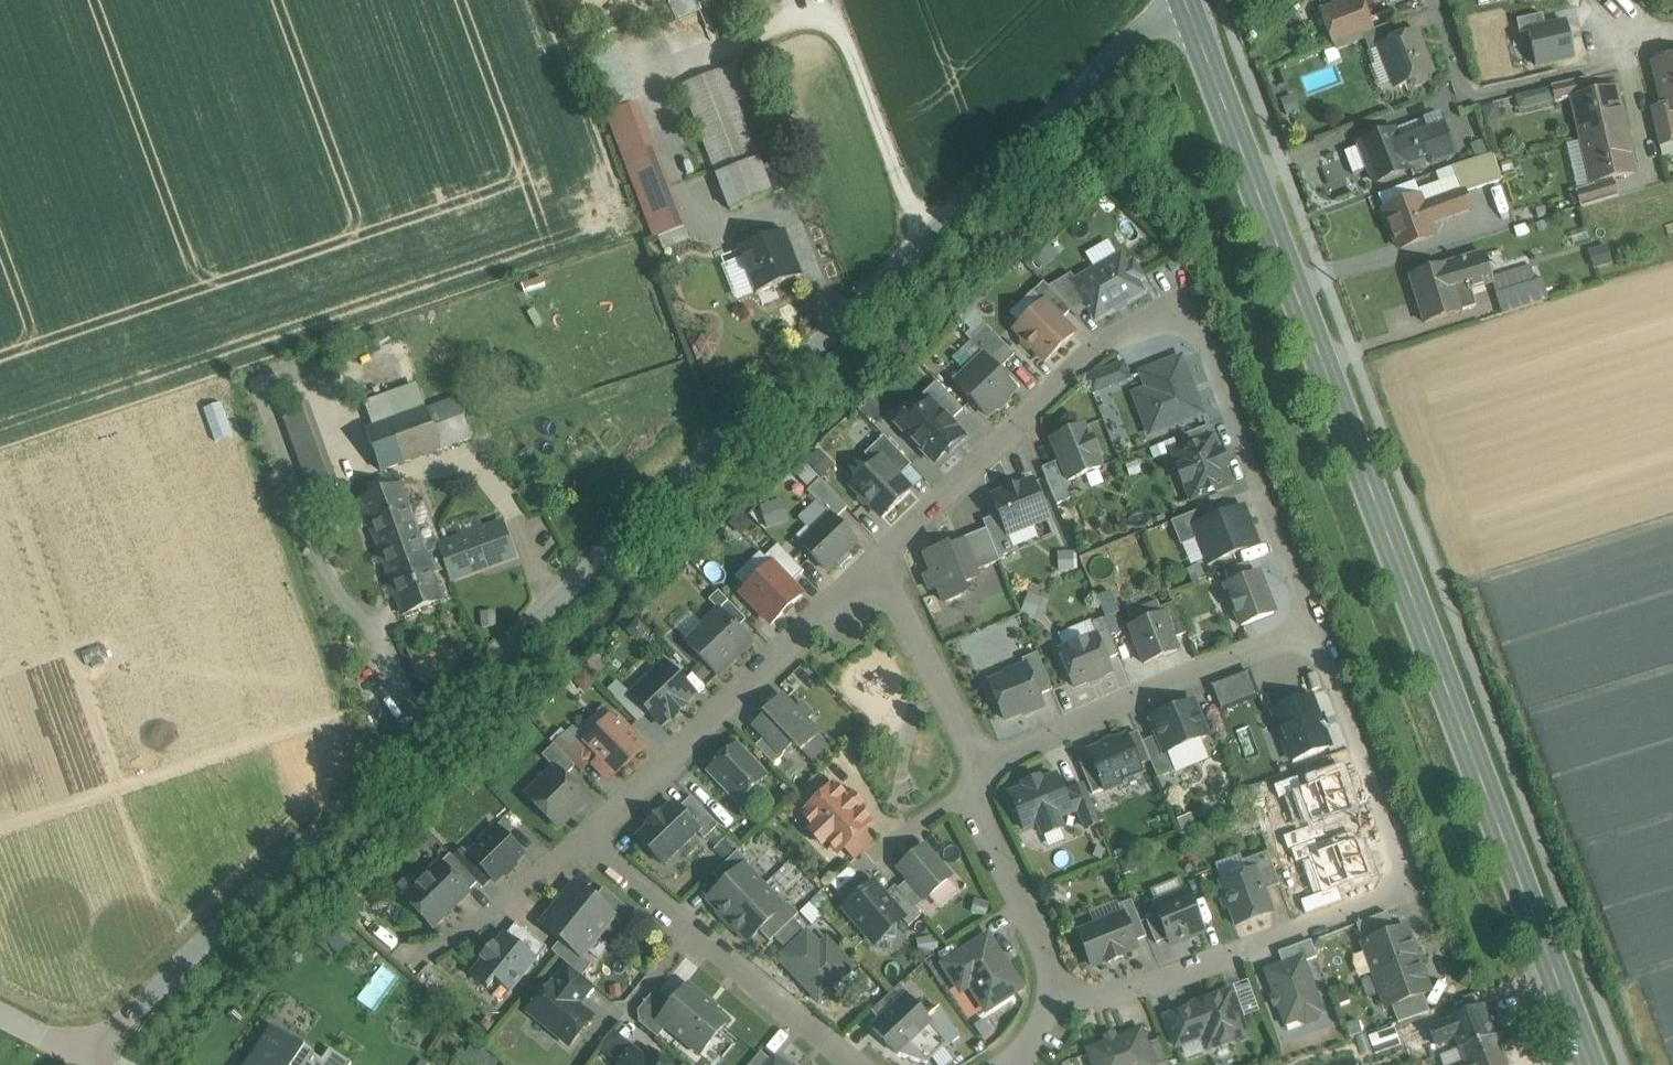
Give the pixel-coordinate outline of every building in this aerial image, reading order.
[(1316,8),(1330,45),(1372,29),(1362,0),(1337,0),(1316,8)] [(1395,21),(1362,34),(1369,52),(1381,48),(1380,46),(1402,38),(1395,21)] [(1566,22),(1529,31),(1529,35),(1536,65),(1574,57),(1566,22)] [(1402,38),(1380,46),(1381,48),(1396,87),(1409,82),(1411,85),(1415,87),(1425,83),(1427,78),(1426,76),(1431,74),(1415,33),(1402,38)] [(1654,62),(1664,105),(1666,114),(1672,112),(1672,58),(1654,62)] [(722,69),(683,84),(718,174),(757,159),(722,69)] [(1590,77),(1551,86),(1555,102),(1574,98),(1573,98),(1593,93),(1590,77)] [(1593,93),(1573,98),(1574,98),(1583,140),(1623,131),(1614,89),(1593,93)] [(636,103),(607,114),(624,157),(652,146),(636,103)] [(1666,114),(1664,105),(1650,108),(1659,147),(1672,144),(1672,112),(1666,114)] [(1439,120),(1425,125),(1428,132),(1435,151),(1438,160),(1452,155),(1439,120)] [(1420,135),(1399,143),(1394,131),(1360,144),(1374,183),(1409,170),(1408,169),(1430,160),(1427,154),(1420,135)] [(1623,131),(1583,140),(1593,183),(1613,178),(1633,174),(1623,131)] [(1435,151),(1428,132),(1420,135),(1427,154),(1435,151)] [(678,213),(652,146),(624,157),(650,224),(678,213)] [(1494,154),(1453,168),(1461,191),(1463,190),(1464,193),(1501,181),(1494,154)] [(757,159),(718,174),(731,209),(770,194),(761,167),(757,159)] [(775,162),(761,167),(770,194),(785,188),(775,162)] [(1613,178),(1593,183),(1594,185),(1575,191),(1580,207),(1618,196),(1613,178)] [(1421,197),(1383,211),(1383,212),(1391,232),(1392,231),(1399,249),(1435,236),(1431,225),(1470,210),(1464,193),(1463,190),(1461,191),(1423,205),(1421,197)] [(678,213),(650,224),(655,238),(684,228),(678,213)] [(784,231),(740,249),(757,293),(797,277),(787,252),(792,250),(784,231)] [(1446,267),(1410,277),(1424,323),(1461,312),(1475,307),(1469,289),(1492,282),(1493,282),(1492,278),(1485,254),(1446,266),(1446,267)] [(1127,268),(1121,257),(1104,267),(1104,269),(1103,269),(1103,267),(1101,269),(1075,284),(1096,319),(1142,293),(1135,281),(1141,278),(1133,265),(1127,268)] [(1529,266),(1492,278),(1493,282),(1492,282),(1496,294),(1534,282),(1529,266)] [(1534,282),(1496,294),(1502,314),(1548,299),(1542,279),(1534,282)] [(1070,312),(1043,283),(1032,293),(1042,304),(1043,303),(1061,321),(1070,312)] [(1061,321),(1043,303),(1042,304),(1015,330),(1023,339),(1023,345),(1028,351),(1034,351),(1045,362),(1074,335),(1061,321)] [(1014,355),(987,327),(969,343),(983,358),(996,372),(1014,355)] [(996,372),(983,358),(956,384),(988,418),(1015,392),(996,372)] [(1181,359),(1142,374),(1153,402),(1139,407),(1150,434),(1202,414),(1181,359)] [(1123,364),(1086,379),(1092,394),(1129,379),(1123,364)] [(963,411),(937,383),(923,396),(930,403),(931,403),(950,423),(963,411)] [(457,399),(426,410),(441,449),(471,438),(457,399)] [(338,487),(307,403),(282,412),(313,496),(338,487)] [(950,423),(931,403),(930,403),(918,415),(912,414),(902,424),(902,430),(934,464),(946,452),(949,455),(965,439),(950,423)] [(426,410),(366,432),(380,471),(441,449),(426,410)] [(1207,427),(1182,436),(1187,448),(1212,439),(1207,427)] [(1084,428),(1052,441),(1068,481),(1101,468),(1095,454),(1098,453),(1092,440),(1090,441),(1084,428)] [(911,466),(884,437),(864,456),(873,465),(880,459),(898,478),(911,466)] [(1187,448),(1174,453),(1180,468),(1178,469),(1184,485),(1191,483),(1196,497),(1229,484),(1212,439),(1187,448)] [(898,478),(880,459),(873,465),(851,487),(860,495),(860,501),(864,506),(870,507),(882,518),(910,491),(898,478)] [(1069,500),(1054,463),(1042,468),(1057,505),(1069,500)] [(761,504),(775,519),(804,492),(790,477),(761,504)] [(1072,497),(1084,492),(1078,478),(1066,484),(1072,497)] [(847,509),(820,480),(807,492),(830,516),(835,521),(847,509)] [(1019,486),(1005,492),(1006,494),(993,499),(999,515),(1007,534),(1047,517),(1033,483),(1020,488),(1019,486)] [(363,501),(379,545),(417,531),(400,487),(363,501)] [(1208,507),(1171,522),(1181,546),(1198,539),(1193,527),(1213,519),(1208,507)] [(1213,519),(1193,527),(1198,539),(1208,564),(1258,544),(1243,508),(1213,519)] [(999,515),(983,522),(986,530),(998,558),(1014,552),(1007,534),(999,515)] [(835,521),(830,516),(801,544),(827,571),(856,543),(835,521)] [(501,524),(424,551),(431,570),(433,575),(449,569),(453,579),(513,557),(501,524)] [(986,530),(961,540),(962,542),(963,542),(975,572),(999,562),(998,558),(986,530)] [(379,545),(393,584),(431,570),(424,551),(417,531),(379,545)] [(947,546),(925,555),(933,574),(925,577),(930,591),(938,587),(945,604),(967,595),(962,585),(978,579),(975,572),(963,542),(962,542),(947,548),(947,546)] [(804,572),(778,545),(765,557),(772,565),(791,584),(804,572)] [(1249,562),(1225,571),(1229,584),(1254,574),(1249,562)] [(772,565),(742,594),(771,624),(801,595),(791,584),(772,565)] [(393,584),(383,588),(387,600),(398,596),(404,613),(441,599),(433,575),(431,570),(393,584)] [(1229,584),(1225,585),(1241,626),(1274,614),(1258,572),(1254,574),(1229,584)] [(1098,595),(1110,630),(1118,627),(1113,613),(1118,611),(1111,590),(1098,595)] [(746,620),(718,591),(709,600),(719,610),(736,629),(746,620)] [(1174,603),(1160,608),(1162,615),(1163,614),(1173,639),(1186,634),(1174,603)] [(719,610),(686,641),(718,675),(750,644),(736,629),(719,610)] [(1162,615),(1130,627),(1144,664),(1178,651),(1173,639),(1163,614),(1162,615)] [(1119,655),(1104,618),(1092,623),(1096,636),(1107,660),(1119,655)] [(1111,672),(1096,636),(1059,651),(1074,688),(1111,672)] [(1037,653),(1022,660),(1024,666),(1025,665),(1038,696),(1052,690),(1037,653)] [(692,693),(665,664),(633,695),(660,724),(670,714),(674,717),(685,706),(682,703),(692,693)] [(1024,666),(1007,673),(1008,675),(989,683),(1005,720),(1042,705),(1038,696),(1025,665),(1024,666)] [(1212,684),(1220,708),(1256,694),(1248,671),(1212,684)] [(586,673),(576,682),(581,687),(589,687),(595,682),(586,673)] [(1330,748),(1310,696),(1277,708),(1282,724),(1278,732),(1282,743),(1284,743),(1286,744),(1292,762),(1330,748)] [(795,711),(781,697),(764,713),(766,714),(754,726),(765,737),(781,754),(782,754),(793,743),(801,751),(818,735),(806,722),(812,716),(801,705),(795,711)] [(1206,737),(1192,703),(1152,719),(1159,736),(1166,754),(1167,753),(1198,740),(1206,737)] [(642,747),(617,720),(590,746),(598,754),(616,772),(642,747)] [(1166,754),(1159,736),(1143,742),(1158,779),(1175,772),(1167,753),(1166,754)] [(782,754),(781,754),(765,737),(755,746),(774,765),(784,755),(782,754)] [(1126,737),(1089,752),(1091,757),(1105,790),(1122,783),(1121,780),(1140,772),(1126,737)] [(1198,740),(1167,753),(1175,772),(1206,759),(1198,740)] [(575,767),(554,744),(542,756),(555,769),(556,768),(564,777),(575,767)] [(584,752),(576,744),(565,755),(580,771),(598,754),(590,746),(584,752)] [(736,745),(709,771),(738,802),(765,776),(736,745)] [(1105,790),(1091,757),(1079,762),(1093,794),(1105,790)] [(564,777),(556,768),(555,769),(527,796),(558,828),(586,800),(564,777)] [(1055,777),(1041,782),(1039,779),(1024,785),(1025,789),(1011,795),(1026,831),(1039,826),(1043,836),(1061,829),(1057,818),(1078,810),(1072,795),(1064,799),(1055,777)] [(868,822),(834,786),(803,816),(815,827),(811,831),(823,843),(826,840),(838,851),(843,846),(863,827),(868,822)] [(1099,823),(1084,786),(1071,792),(1078,810),(1086,828),(1099,823)] [(701,808),(701,807),(691,797),(678,809),(698,830),(697,831),(704,839),(718,826),(701,808)] [(673,804),(662,815),(659,813),(647,824),(650,826),(638,838),(662,863),(697,831),(698,830),(678,809),(673,804)] [(523,855),(495,826),(482,839),(484,841),(470,855),(491,878),(494,882),(523,855)] [(863,827),(843,846),(855,860),(876,839),(863,827)] [(924,845),(898,869),(908,880),(925,900),(952,877),(924,845)] [(469,855),(470,855),(464,850),(454,859),(477,883),(482,888),(491,878),(469,855)] [(738,851),(712,875),(723,886),(744,866),(744,867),(749,862),(738,851)] [(1268,852),(1242,861),(1247,872),(1256,869),(1264,891),(1280,885),(1268,852)] [(454,859),(450,854),(440,864),(468,892),(477,883),(454,859)] [(440,864),(405,898),(433,926),(468,892),(440,864)] [(723,886),(708,900),(728,920),(763,887),(744,867),(744,866),(723,886)] [(1247,872),(1221,882),(1225,893),(1222,900),(1224,906),(1231,909),(1237,925),(1272,913),(1264,891),(1256,869),(1247,872)] [(925,900),(908,880),(898,889),(915,909),(925,900)] [(594,899),(575,883),(558,904),(598,936),(614,917),(615,916),(594,899)] [(883,896),(873,884),(845,908),(869,936),(895,938),(896,925),(902,919),(903,919),(883,896)] [(898,889),(895,886),(883,896),(903,919),(902,919),(909,926),(921,916),(915,909),(898,889)] [(763,887),(728,920),(748,941),(759,930),(783,908),(782,907),(763,887)] [(634,913),(603,888),(594,899),(615,916),(614,917),(624,925),(634,913)] [(1187,891),(1154,905),(1158,914),(1168,939),(1171,945),(1204,932),(1187,891)] [(1147,936),(1131,900),(1118,905),(1122,915),(1123,915),(1134,941),(1147,936)] [(783,908),(759,930),(770,942),(775,937),(794,919),(798,914),(787,902),(782,907),(783,908)] [(598,936),(558,904),(542,924),(561,940),(581,957),(582,956),(598,936)] [(1387,912),(1356,924),(1363,943),(1394,932),(1387,912)] [(1168,939),(1158,914),(1146,919),(1156,944),(1168,939)] [(1122,915),(1079,933),(1092,966),(1107,960),(1108,963),(1123,957),(1122,954),(1137,948),(1134,941),(1123,915),(1122,915)] [(794,919),(775,937),(783,946),(803,928),(794,919)] [(547,948),(516,923),(506,935),(536,960),(547,948)] [(1394,932),(1363,943),(1375,976),(1417,960),(1406,928),(1394,932)] [(828,955),(807,933),(779,960),(819,1001),(853,968),(835,949),(828,955)] [(506,935),(504,934),(494,946),(493,944),(480,959),(482,960),(471,975),(488,989),(495,980),(510,993),(536,960),(506,935)] [(988,936),(943,965),(954,981),(963,975),(986,1011),(1021,988),(988,936)] [(581,957),(561,940),(552,951),(568,965),(582,976),(592,964),(582,956),(581,957)] [(1323,1012),(1303,958),(1266,972),(1285,1025),(1300,1020),(1301,1023),(1305,1025),(1317,1021),(1319,1016),(1318,1013),(1323,1012)] [(1417,960),(1375,976),(1387,1007),(1392,1006),(1423,994),(1429,992),(1417,960)] [(359,997),(375,1010),(402,976),(385,963),(359,997)] [(582,976),(568,965),(558,977),(584,998),(594,986),(582,976)] [(584,998),(558,977),(552,984),(528,1012),(569,1045),(593,1017),(578,1005),(584,998)] [(900,984),(871,1011),(880,1021),(907,996),(908,997),(910,995),(900,984)] [(715,1008),(687,986),(673,1003),(659,1020),(666,1027),(700,1055),(726,1024),(711,1012),(715,1008)] [(656,989),(638,1011),(639,1023),(658,1038),(666,1027),(659,1020),(673,1003),(656,989)] [(1231,991),(1192,1006),(1192,1008),(1203,1037),(1208,1049),(1247,1035),(1231,991)] [(1423,994),(1392,1006),(1398,1023),(1430,1012),(1423,994)] [(880,1021),(873,1028),(899,1055),(932,1023),(908,997),(907,996),(880,1021)] [(1483,1005),(1448,1018),(1449,1020),(1429,1027),(1436,1044),(1455,1037),(1460,1049),(1495,1036),(1483,1005)] [(1192,1008),(1165,1018),(1176,1047),(1203,1037),(1192,1008)] [(272,1026),(258,1047),(266,1053),(260,1063),(258,1064),(308,1064),(315,1055),(300,1045),(272,1026)] [(1088,1050),(1093,1064),(1155,1064),(1147,1044),(1142,1030),(1088,1050)] [(1460,1049),(1465,1061),(1455,1064),(1506,1064),(1495,1036),(1460,1049)] [(1159,1040),(1147,1044),(1155,1064),(1169,1064),(1159,1040)] [(313,1064),(349,1064),(351,1061),(325,1045),(313,1064)] [(618,1064),(635,1064),(643,1055),(633,1046),(618,1064)] [(649,1048),(643,1055),(635,1064),(669,1064),(649,1048)] [(750,1064),(771,1064),(773,1062),(761,1052),(750,1064)]
